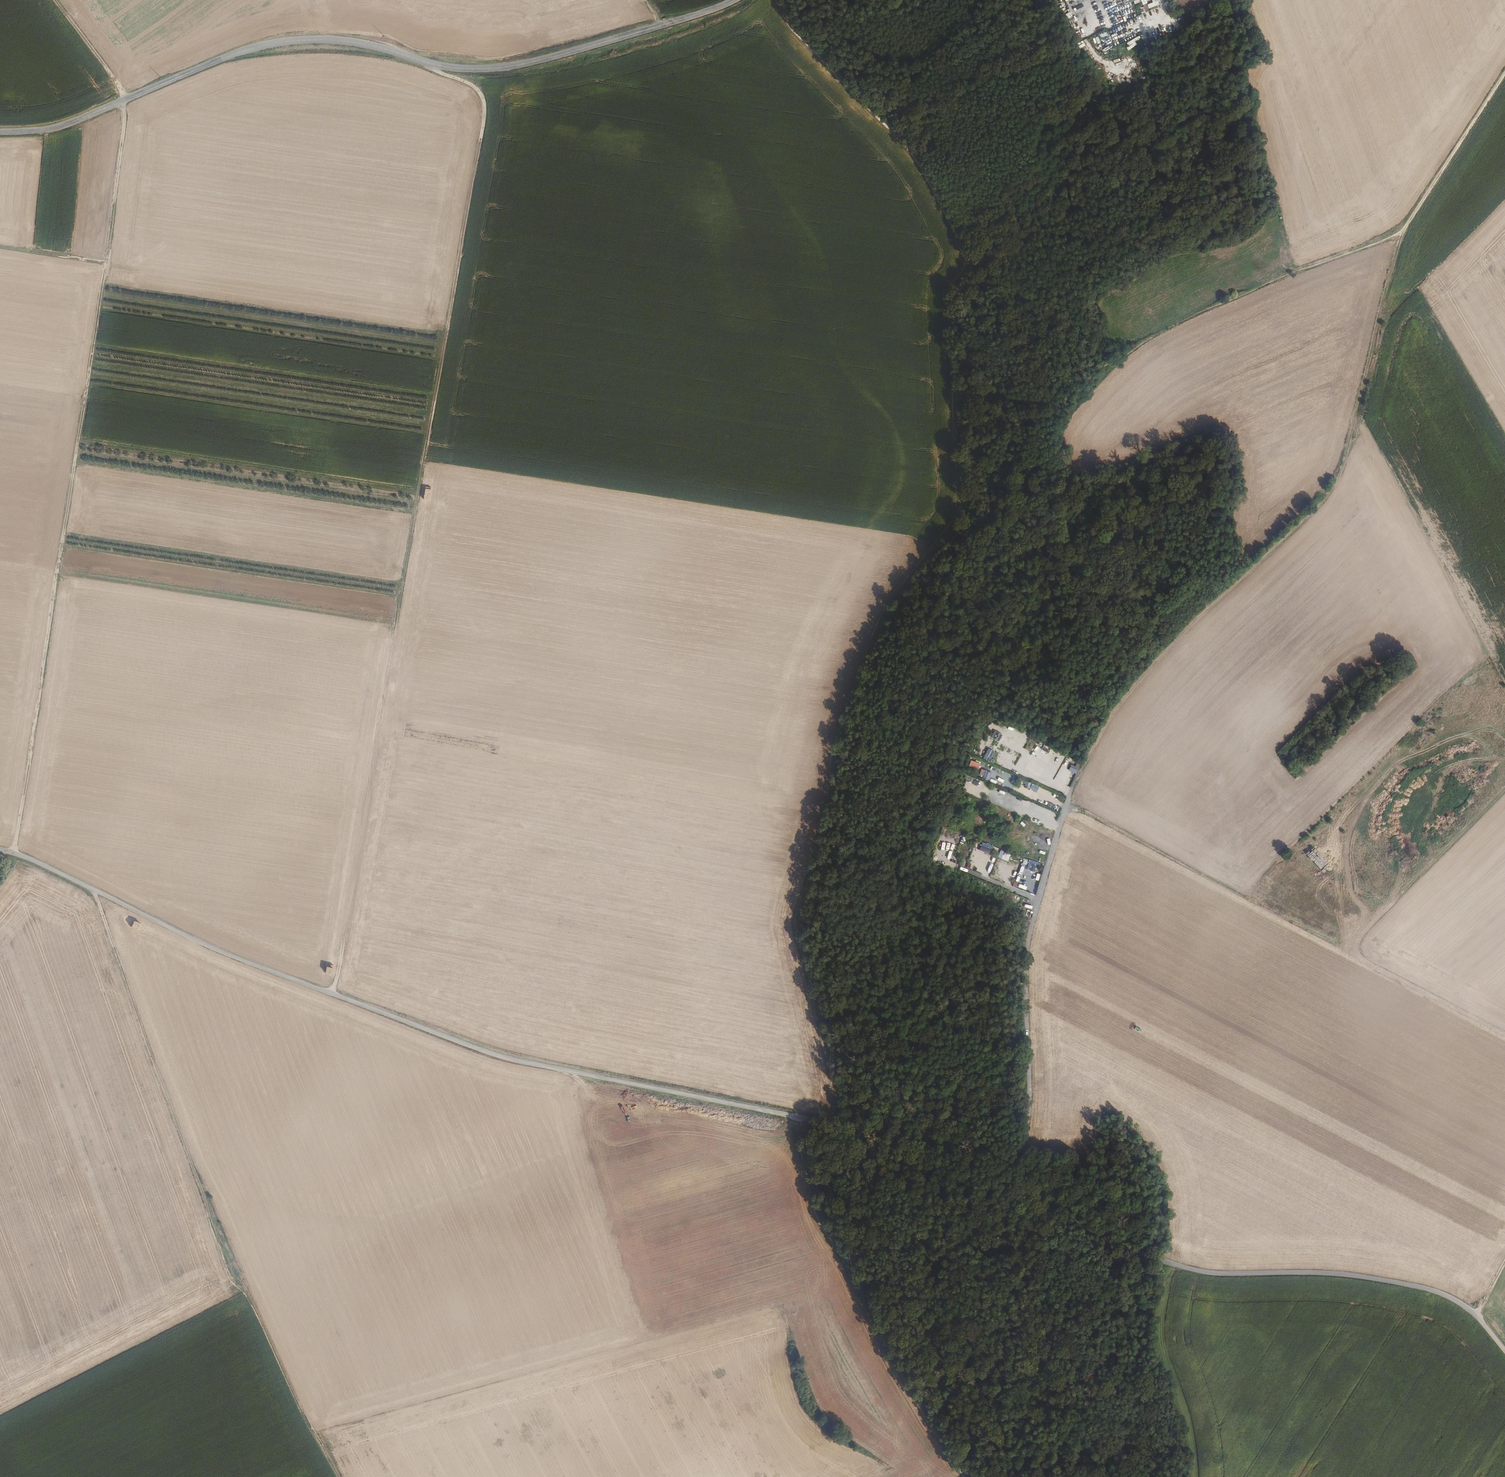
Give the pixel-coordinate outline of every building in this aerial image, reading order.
[(1097,84),(1101,91),(1107,87),(1102,80),(1097,84)] [(993,739),(999,742),(1002,735),(997,732),(993,739)] [(991,759),(994,751),(987,749),(983,760),(993,764),(994,760),(991,759)] [(982,779),(989,781),(991,773),(984,771),(982,779)] [(1029,790),(1037,793),(1039,787),(1031,784),(1029,790)] [(1004,808),(1007,801),(1000,798),(997,805),(1004,808)] [(993,847),(983,842),(979,851),(989,855),(993,847)] [(1007,862),(1010,855),(1000,851),(997,858),(1007,862)] [(1027,866),(1026,870),(1035,873),(1038,865),(1027,861),(1025,865),(1027,866)]
